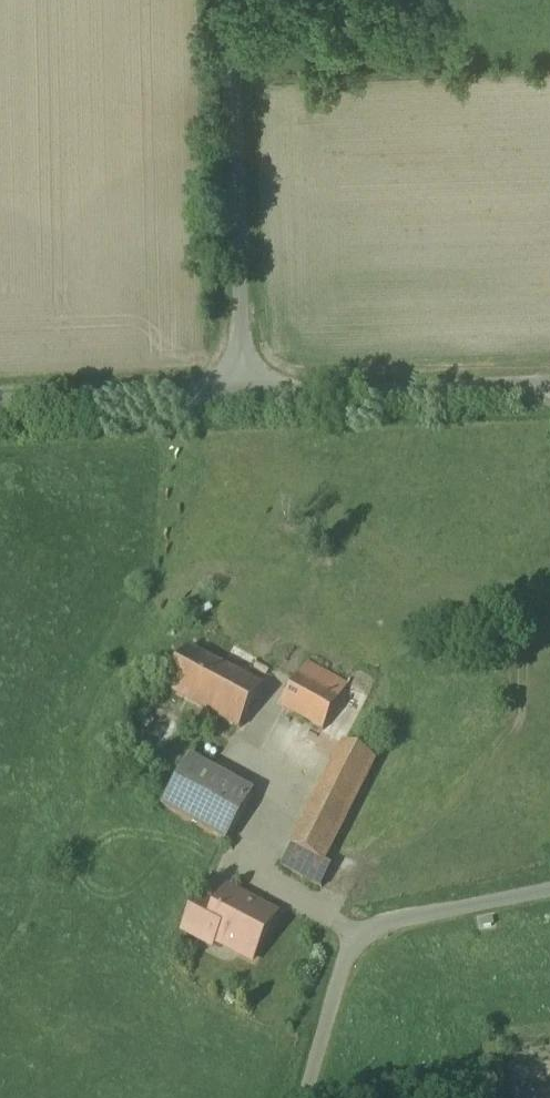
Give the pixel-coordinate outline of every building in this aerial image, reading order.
[(231,672),(189,649),(167,690),(209,712),(231,672)] [(347,685),(307,663),(283,708),(323,730),(347,685)] [(263,689),(231,672),(209,712),(241,729),(263,689)] [(345,744),(282,867),(322,888),(332,867),(324,863),(376,761),(345,744)] [(254,795),(190,760),(164,808),(227,843),(254,795)] [(250,900),(230,889),(221,906),(207,932),(208,933),(228,943),(227,946),(253,960),(276,918),(251,905),(250,900)] [(203,897),(184,932),(203,942),(208,933),(207,932),(221,906),(203,897)] [(491,917),(480,919),(482,926),(493,923),(491,917)]
